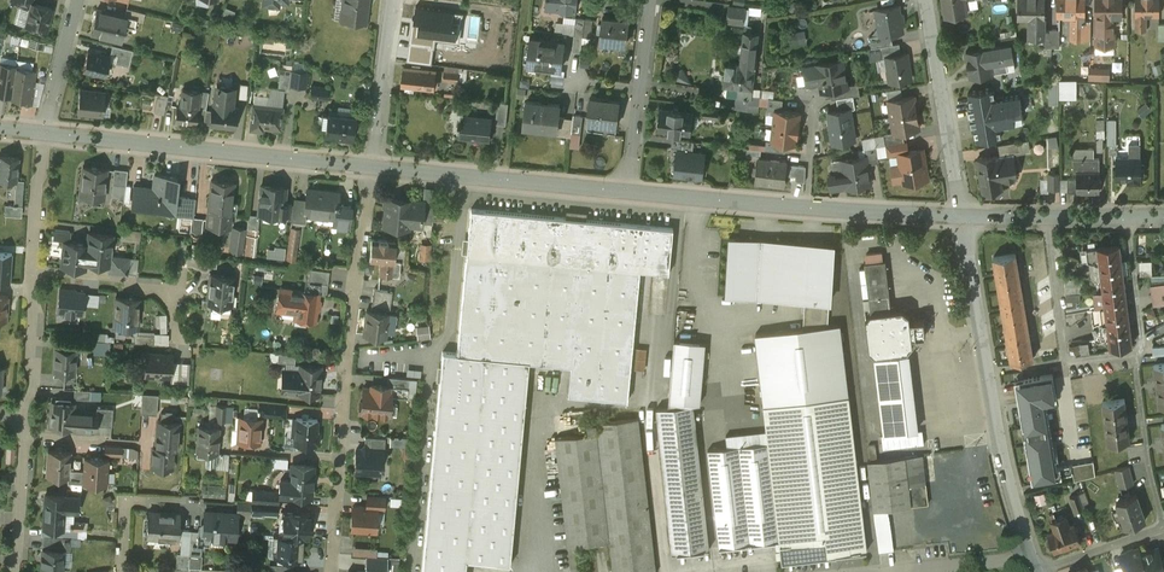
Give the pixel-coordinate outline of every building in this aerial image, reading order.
[(342,18),(366,21),(369,0),(344,0),(342,18)] [(946,17),(968,13),(966,0),(943,0),(946,17)] [(1019,15),(1030,15),(1045,15),(1045,0),(1019,0),(1019,15)] [(1058,15),(1059,15),(1059,14),(1072,15),(1071,38),(1084,38),(1085,9),(1085,0),(1058,0),(1058,15)] [(1096,16),(1097,16),(1097,44),(1114,44),(1114,15),(1122,15),(1122,0),(1096,0),(1096,16)] [(1136,15),(1136,30),(1147,30),(1147,15),(1160,15),(1160,0),(1136,0),(1136,15)] [(52,7),(32,2),(31,6),(26,25),(35,28),(37,31),(41,32),(44,30),(46,31),(52,7)] [(901,5),(878,9),(882,34),(905,30),(901,5)] [(415,6),(411,33),(436,36),(458,39),(461,12),(415,6)] [(745,8),(730,6),(728,22),(743,23),(745,8)] [(146,12),(127,7),(125,15),(138,19),(143,20),(146,12)] [(125,15),(98,8),(91,32),(122,40),(126,25),(135,27),(138,19),(125,15)] [(1045,15),(1030,15),(1030,32),(1043,32),(1043,28),(1045,28),(1045,15)] [(585,18),(577,17),(575,35),(583,36),(585,18)] [(594,19),(585,18),(583,36),(592,37),(594,19)] [(628,21),(603,18),(600,41),(601,41),(601,40),(615,42),(615,43),(625,44),(628,21)] [(1045,28),(1043,28),(1043,32),(1043,46),(1052,47),(1052,28),(1045,28)] [(1060,29),(1052,28),(1052,47),(1060,47),(1060,29)] [(800,31),(790,32),(791,42),(800,41),(800,31)] [(436,36),(411,33),(408,60),(432,63),(436,36)] [(583,36),(575,35),(573,51),(581,52),(583,36)] [(743,65),(727,63),(725,85),(727,85),(752,88),(757,36),(746,35),(743,65)] [(1018,35),(1002,38),(1003,45),(1012,44),(1012,45),(1019,43),(1018,35)] [(46,48),(48,40),(32,37),(31,44),(46,48)] [(565,42),(531,39),(529,63),(563,66),(565,42)] [(899,43),(881,46),(883,59),(888,58),(888,56),(901,54),(899,43)] [(989,47),(966,51),(971,77),(993,73),(991,62),(999,61),(999,60),(1013,57),(1013,59),(1014,58),(1012,45),(1012,44),(1003,45),(989,48),(989,47)] [(125,48),(114,45),(113,51),(123,54),(125,48)] [(109,56),(88,51),(83,69),(105,74),(109,56)] [(901,54),(888,56),(888,58),(892,82),(912,78),(908,53),(901,54)] [(843,60),(818,64),(818,65),(805,67),(805,68),(808,67),(810,82),(808,82),(808,83),(821,81),(823,90),(831,89),(847,87),(847,85),(843,60)] [(1104,61),(1090,61),(1090,79),(1104,80),(1104,61)] [(7,64),(7,65),(1,64),(1,63),(0,63),(0,93),(11,95),(16,67),(17,65),(7,64)] [(451,66),(450,72),(444,71),(443,80),(458,82),(459,67),(451,66)] [(25,69),(16,67),(11,95),(11,97),(25,99),(27,89),(30,89),(31,81),(33,70),(32,70),(31,71),(25,70),(25,69)] [(437,71),(405,67),(403,84),(435,88),(437,71)] [(291,76),(281,75),(280,89),(289,90),(291,76)] [(31,81),(30,89),(27,89),(25,99),(25,102),(35,104),(38,83),(31,81)] [(1059,82),(1049,82),(1050,104),(1059,104),(1059,82)] [(858,83),(847,85),(847,87),(831,89),(832,98),(854,95),(860,94),(858,83)] [(234,87),(218,85),(215,104),(212,103),(212,110),(210,123),(210,124),(235,127),(237,106),(232,106),(234,87)] [(328,87),(311,85),(310,96),(327,97),(328,87)] [(752,88),(727,85),(726,96),(737,97),(752,99),(753,88),(752,88)] [(105,91),(80,88),(78,112),(103,114),(105,91)] [(760,89),(753,88),(752,99),(759,100),(760,89)] [(994,88),(969,92),(970,103),(968,104),(973,130),(975,130),(977,141),(1002,137),(1001,129),(1010,127),(1009,124),(1025,121),(1020,95),(1005,97),(1004,94),(1003,94),(1004,98),(996,99),(994,88)] [(200,91),(183,89),(181,106),(198,108),(200,91)] [(209,92),(200,91),(198,108),(206,109),(209,92)] [(168,95),(159,93),(155,111),(164,113),(168,95)] [(854,95),(837,98),(839,109),(851,107),(851,108),(856,107),(854,95)] [(914,96),(889,100),(892,116),(918,112),(918,109),(916,107),(914,96)] [(620,101),(590,97),(587,122),(588,122),(588,121),(602,123),(617,125),(620,101)] [(752,99),(737,97),(736,107),(759,110),(759,100),(752,99)] [(783,99),(769,97),(768,108),(775,109),(775,108),(782,109),(783,99)] [(561,104),(527,100),(524,126),(537,128),(537,124),(557,126),(556,130),(557,130),(559,117),(561,104)] [(509,103),(499,102),(497,123),(506,124),(509,103)] [(281,107),(254,103),(251,129),(263,130),(264,126),(279,128),(281,107)] [(181,106),(177,105),(175,120),(197,122),(198,108),(181,106)] [(719,109),(705,107),(704,116),(718,118),(719,109)] [(839,109),(829,111),(833,142),(855,138),(851,108),(851,107),(839,109)] [(691,112),(663,108),(660,129),(688,133),(690,124),(693,124),(694,115),(691,115),(691,112)] [(782,109),(775,108),(775,109),(773,125),(801,128),(802,124),(800,120),(801,113),(801,112),(800,111),(800,112),(782,109)] [(353,111),(338,109),(338,114),(323,112),(322,126),(326,127),(325,135),(343,137),(343,139),(353,140),(356,113),(353,111)] [(918,112),(892,116),(894,132),(894,133),(903,131),(920,129),(918,117),(919,115),(918,112)] [(583,115),(574,114),(573,118),(572,132),(581,133),(583,115)] [(492,118),(466,115),(465,124),(459,123),(458,129),(460,129),(459,137),(490,140),(492,118)] [(573,118),(559,117),(557,130),(556,130),(556,134),(571,136),(572,132),(573,118)] [(1105,119),(1097,118),(1097,151),(1103,151),(1103,138),(1105,138),(1105,119)] [(1116,119),(1108,119),(1108,144),(1116,143),(1116,119)] [(801,128),(773,125),(771,140),(771,141),(787,143),(796,144),(797,144),(798,143),(798,135),(801,132),(801,128)] [(903,131),(894,133),(894,132),(884,134),(884,135),(876,137),(877,146),(905,141),(903,131)] [(1051,144),(1060,144),(1060,135),(1051,135),(1051,144)] [(706,142),(673,138),(672,147),(679,147),(678,150),(693,152),(694,141),(706,143),(706,142)] [(787,143),(771,141),(771,140),(767,139),(766,149),(786,151),(787,143)] [(905,141),(877,146),(879,157),(899,153),(909,152),(907,141),(905,141)] [(1020,141),(999,145),(1001,155),(1022,152),(1020,141)] [(1141,143),(1129,143),(1129,157),(1117,157),(1117,178),(1129,178),(1129,182),(1140,182),(1140,178),(1141,178),(1141,157),(1141,143)] [(877,146),(864,148),(866,155),(867,155),(868,164),(880,162),(879,157),(877,146)] [(762,149),(748,147),(747,155),(761,157),(762,149)] [(909,152),(899,153),(904,182),(928,178),(923,149),(909,152)] [(693,152),(678,150),(677,159),(673,162),(672,169),(676,173),(702,176),(705,154),(693,152)] [(0,155),(0,184),(13,185),(13,180),(16,181),(17,180),(19,157),(0,155)] [(866,155),(842,159),(846,187),(871,183),(868,164),(867,155),(866,155)] [(997,155),(977,159),(983,191),(1003,188),(1001,179),(1003,178),(1005,175),(1009,177),(1017,176),(1014,159),(1007,160),(1003,158),(998,159),(997,155)] [(1100,157),(1074,158),(1074,171),(1077,171),(1077,178),(1068,178),(1068,191),(1100,191),(1100,170),(1100,157)] [(787,162),(759,158),(756,181),(785,185),(786,174),(787,164),(787,162)] [(806,166),(787,164),(786,174),(796,175),(796,180),(805,181),(806,166)] [(107,168),(84,166),(80,196),(104,198),(107,168)] [(128,170),(115,169),(113,184),(126,185),(127,185),(128,170)] [(1060,173),(1049,174),(1049,188),(1060,188),(1060,173)] [(178,177),(155,174),(154,188),(134,185),(134,186),(132,202),(174,207),(176,194),(178,177)] [(16,181),(14,205),(22,206),(24,180),(17,180),(16,181)] [(235,182),(212,180),(209,208),(218,209),(217,225),(230,226),(233,199),(232,199),(234,183),(235,182)] [(134,186),(127,185),(126,185),(124,201),(132,202),(134,186)] [(286,187),(262,185),(261,191),(262,192),(261,200),(259,213),(283,215),(286,187)] [(339,193),(308,190),(306,205),(305,214),(306,214),(337,217),(339,193)] [(176,194),(174,207),(174,213),(194,215),(196,196),(176,194)] [(423,202),(387,198),(385,226),(408,228),(409,217),(419,218),(418,220),(419,221),(419,222),(420,222),(422,222),(424,202),(423,202)] [(435,201),(423,199),(423,202),(424,202),(422,222),(433,224),(433,220),(434,206),(435,201)] [(306,205),(294,203),(291,220),(305,222),(306,214),(305,214),(306,205)] [(14,205),(6,205),(5,214),(21,216),(22,206),(14,205)] [(448,207),(434,206),(433,220),(447,221),(448,207)] [(674,228),(471,209),(457,353),(457,354),(531,361),(572,365),(570,394),(629,400),(641,269),(670,272),(674,228)] [(260,215),(249,214),(248,228),(258,230),(260,215)] [(204,218),(194,217),(193,231),(202,232),(204,218)] [(246,228),(234,227),(231,251),(242,252),(246,228)] [(142,230),(126,229),(125,237),(141,239),(142,230)] [(113,235),(89,232),(88,244),(86,262),(110,264),(109,271),(127,272),(129,257),(111,255),(113,235)] [(313,235),(299,233),(296,249),(311,251),(313,235)] [(396,241),(372,239),(369,260),(380,261),(393,262),(394,262),(394,261),(396,241)] [(736,245),(733,296),(805,301),(830,303),(833,250),(767,246),(768,239),(761,239),(761,246),(736,245)] [(88,244),(64,242),(62,265),(86,268),(86,262),(88,244)] [(422,258),(433,259),(433,242),(422,242),(422,258)] [(200,244),(193,243),(192,255),(199,256),(200,244)] [(1120,243),(1098,246),(1100,262),(1122,259),(1120,244),(1120,243)] [(0,252),(0,281),(10,281),(12,253),(0,252)] [(1016,253),(994,257),(1012,361),(1033,357),(1016,253)] [(218,258),(202,257),(201,265),(217,267),(218,258)] [(1143,259),(1143,273),(1156,272),(1155,258),(1143,259)] [(913,343),(913,336),(925,335),(926,334),(925,319),(923,318),(911,320),(910,313),(903,308),(892,309),(886,259),(865,261),(871,311),(866,318),(869,349),(876,354),(878,368),(877,369),(878,371),(880,381),(878,383),(880,384),(881,393),(880,395),(881,396),(882,405),(881,407),(883,408),(884,417),(883,419),(884,420),(886,433),(917,429),(916,416),(917,415),(916,413),(914,404),(916,403),(914,401),(913,392),(914,391),(913,389),(912,380),(913,379),(911,378),(910,367),(911,365),(910,364),(908,350),(913,343)] [(1122,259),(1100,262),(1102,277),(1123,274),(1124,274),(1122,259)] [(393,262),(380,261),(378,275),(392,276),(393,262)] [(401,262),(394,261),(394,262),(393,262),(392,276),(399,277),(401,262)] [(330,271),(310,268),(308,281),(328,283),(330,271)] [(235,276),(211,273),(208,303),(221,304),(221,303),(231,304),(230,305),(231,305),(235,276)] [(1123,274),(1102,277),(1104,292),(1125,289),(1123,274)] [(328,283),(308,281),(307,291),(319,293),(327,295),(328,283)] [(1151,285),(1152,295),(1163,293),(1163,283),(1151,285)] [(1078,285),(1065,285),(1065,293),(1066,293),(1078,293),(1078,285)] [(307,291),(299,290),(280,288),(277,309),(296,312),(295,318),(315,321),(317,309),(319,309),(320,308),(321,301),(320,300),(318,300),(319,293),(307,291)] [(393,291),(374,288),(372,305),(390,308),(393,291)] [(1125,289),(1104,292),(1105,307),(1127,304),(1125,289)] [(1152,295),(1154,305),(1163,303),(1163,293),(1152,295)] [(0,295),(0,320),(7,320),(9,296),(0,295)] [(140,298),(116,296),(114,326),(138,328),(140,298)] [(805,301),(804,328),(828,325),(830,303),(805,301)] [(221,304),(208,303),(206,313),(220,315),(221,304)] [(1127,304),(1105,307),(1107,322),(1129,319),(1127,304)] [(389,312),(367,309),(364,334),(386,336),(389,312)] [(1129,319),(1107,322),(1109,338),(1110,338),(1111,346),(1132,343),(1129,319)] [(419,325),(421,337),(433,335),(432,323),(419,325)] [(756,334),(764,406),(849,396),(840,324),(828,325),(804,328),(756,334)] [(157,331),(157,342),(171,342),(171,331),(157,331)] [(155,334),(134,333),(134,342),(154,343),(155,334)] [(694,404),(701,403),(706,343),(675,340),(669,406),(694,404)] [(110,342),(96,341),(95,352),(110,353),(110,342)] [(1073,345),(1074,353),(1090,349),(1088,342),(1073,345)] [(1153,346),(1153,354),(1163,354),(1163,345),(1153,346)] [(76,348),(55,347),(54,371),(54,374),(65,375),(65,372),(75,372),(76,348)] [(457,354),(457,353),(443,351),(422,571),(467,571),(468,559),(512,563),(531,361),(457,354)] [(172,354),(147,352),(145,375),(171,377),(172,362),(172,354)] [(296,354),(279,353),(280,353),(279,361),(278,361),(278,362),(295,363),(296,354)] [(189,363),(172,362),(171,377),(171,381),(188,382),(189,363)] [(1154,364),(1160,404),(1163,404),(1163,362),(1154,364)] [(321,366),(300,364),(299,371),(297,371),(297,370),(286,369),(285,391),(319,393),(321,366)] [(1099,389),(1098,374),(1086,374),(1087,389),(1099,389)] [(409,378),(388,376),(387,385),(390,386),(389,389),(392,389),(391,395),(407,397),(408,388),(409,378)] [(417,379),(409,378),(408,388),(416,389),(417,379)] [(1057,472),(1044,379),(1020,382),(1033,475),(1057,472)] [(387,385),(371,384),(371,387),(364,386),(362,401),(360,401),(359,411),(389,414),(391,395),(392,389),(389,389),(390,386),(387,385)] [(92,390),(75,389),(74,398),(91,399),(92,390)] [(159,394),(143,393),(141,413),(157,414),(159,394)] [(849,396),(764,406),(769,443),(780,540),(783,561),(827,556),(827,558),(829,559),(835,559),(837,556),(836,555),(837,554),(867,550),(849,396)] [(1125,398),(1103,401),(1108,441),(1130,439),(1125,398)] [(75,402),(52,400),(51,414),(52,414),(51,425),(50,425),(50,426),(96,429),(97,424),(98,411),(97,411),(74,410),(75,402)] [(286,405),(260,403),(259,408),(258,407),(257,411),(259,412),(259,414),(285,417),(286,405)] [(227,405),(217,404),(216,420),(227,421),(227,405)] [(669,406),(657,408),(673,552),(710,548),(694,404),(669,406)] [(113,407),(97,406),(97,411),(98,411),(97,424),(112,425),(113,407)] [(261,418),(240,417),(238,440),(259,442),(261,418)] [(318,419),(296,417),(295,434),(294,443),(316,445),(316,443),(319,443),(320,432),(317,432),(318,419)] [(588,423),(590,433),(556,437),(571,568),(580,567),(580,571),(657,571),(642,441),(640,429),(639,417),(588,423)] [(179,421),(161,420),(161,419),(158,419),(156,447),(174,449),(178,449),(179,421)] [(588,423),(555,426),(556,437),(590,433),(588,423)] [(220,427),(199,425),(197,450),(198,450),(198,454),(206,455),(206,462),(217,463),(217,465),(228,466),(229,454),(218,453),(220,427)] [(386,437),(365,436),(365,445),(365,444),(369,449),(383,450),(383,451),(385,451),(386,437)] [(411,437),(401,436),(401,444),(411,445),(411,437)] [(900,441),(873,443),(874,454),(891,453),(891,455),(901,455),(900,441)] [(769,443),(709,449),(720,547),(780,540),(769,443)] [(123,446),(104,444),(103,454),(122,455),(123,446)] [(369,449),(365,444),(365,445),(361,448),(357,448),(356,471),(379,473),(380,463),(382,464),(383,451),(383,450),(369,449)] [(8,460),(17,460),(17,445),(8,445),(8,460)] [(174,449),(156,447),(153,446),(152,465),(173,466),(174,449)] [(71,451),(49,449),(47,475),(69,476),(68,481),(83,482),(83,480),(84,469),(70,468),(71,451)] [(109,457),(85,456),(83,482),(107,483),(109,457)] [(906,456),(868,460),(874,510),(875,510),(888,508),(911,505),(909,485),(906,456)] [(1088,458),(1074,461),(1076,468),(1089,465),(1088,458)] [(314,466),(292,464),(292,467),(285,466),(285,467),(292,468),(291,479),(281,478),(280,491),(280,494),(312,497),(314,466)] [(1129,466),(1116,469),(1120,487),(1133,483),(1129,466)] [(926,483),(909,485),(911,505),(929,503),(926,483)] [(206,495),(227,495),(228,485),(206,484),(206,495)] [(280,491),(259,490),(259,502),(260,502),(279,503),(280,494),(280,491)] [(74,496),(52,494),(52,505),(65,505),(65,506),(73,507),(74,496)] [(385,495),(367,494),(366,507),(377,508),(377,509),(384,509),(385,495)] [(1079,494),(1070,497),(1075,510),(1084,507),(1079,494)] [(1137,494),(1116,501),(1120,511),(1125,524),(1125,527),(1146,519),(1137,494)] [(279,503),(260,502),(259,510),(279,512),(279,503)] [(52,505),(46,504),(44,526),(44,527),(56,528),(64,528),(65,506),(65,505),(52,505)] [(366,507),(353,506),(352,529),(376,531),(377,509),(377,508),(366,507)] [(888,508),(875,510),(877,531),(891,529),(888,508)] [(238,512),(205,510),(204,530),(203,535),(236,538),(238,512)] [(180,513),(149,511),(147,536),(178,539),(180,513)] [(311,513),(284,511),(283,534),(304,535),(309,536),(311,513)] [(1125,524),(1120,511),(1112,513),(1117,527),(1125,524)] [(1057,519),(1052,521),(1055,530),(1048,533),(1055,551),(1081,542),(1074,523),(1069,525),(1066,516),(1057,519)] [(88,521),(71,520),(71,529),(88,529),(88,521)] [(56,528),(44,527),(44,526),(42,526),(41,535),(44,535),(55,536),(56,528)] [(191,529),(182,528),(181,552),(190,553),(191,529)] [(204,530),(191,529),(190,553),(189,568),(190,568),(190,566),(201,567),(203,535),(204,530)] [(283,534),(277,534),(275,557),(302,559),(304,535),(283,534)] [(55,536),(44,535),(43,548),(64,550),(70,551),(71,537),(55,536)] [(1141,553),(1146,571),(1163,571),(1163,563),(1163,560),(1158,547),(1141,553)] [(43,548),(42,571),(63,571),(64,550),(43,548)] [(1139,548),(1121,554),(1127,571),(1146,571),(1141,553),(1139,548)] [(270,555),(251,554),(250,562),(270,563),(270,555)] [(366,555),(365,571),(375,571),(398,571),(400,557),(366,555)] [(273,564),(273,571),(293,571),(294,565),(273,564)]
